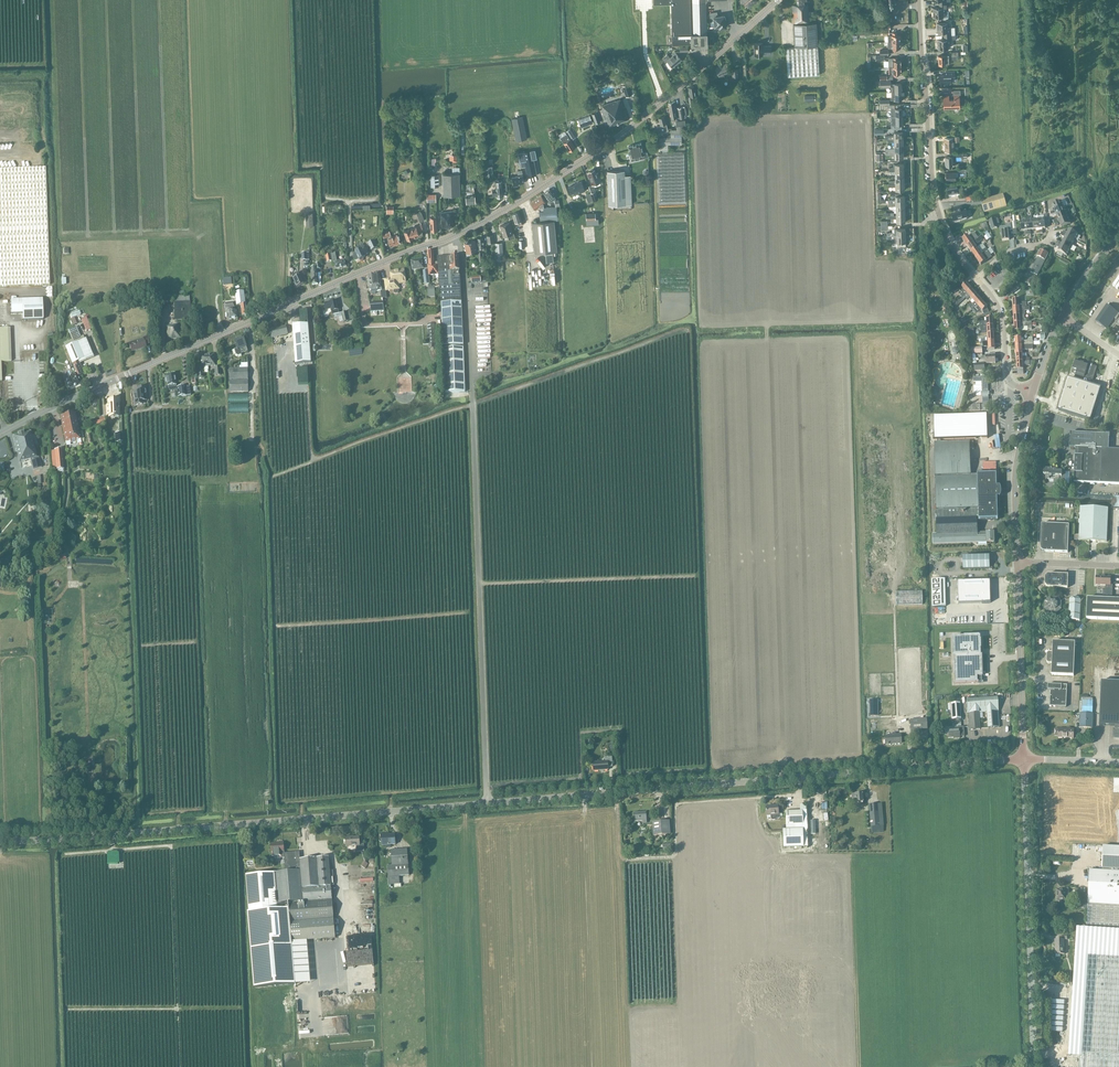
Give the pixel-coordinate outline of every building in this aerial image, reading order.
[(653,4),(671,4),(672,35),(691,34),(690,0),(653,0),(653,4)] [(691,34),(692,43),(692,45),(707,45),(706,3),(708,0),(690,0),(691,34)] [(793,24),(809,23),(808,4),(804,4),(804,0),(796,0),(796,5),(792,5),(793,24)] [(946,8),(951,8),(951,4),(939,4),(939,8),(933,8),(934,17),(943,17),(943,18),(949,18),(949,11),(946,11),(946,8)] [(717,15),(717,12),(710,13),(711,18),(714,18),(715,27),(720,26),(721,28),(725,27),(725,25),(726,25),(726,23),(727,22),(727,21),(726,20),(725,20),(725,15),(721,16),(721,15),(717,15)] [(817,47),(816,22),(809,23),(793,24),(794,48),(817,47)] [(944,32),(944,36),(951,35),(951,28),(947,28),(947,23),(937,23),(938,32),(944,32)] [(893,35),(888,35),(888,42),(900,41),(900,35),(897,35),(897,32),(893,33),(893,35)] [(691,34),(672,35),(672,44),(672,46),(679,46),(679,44),(692,43),(691,34)] [(938,40),(938,49),(948,48),(947,43),(951,43),(951,39),(956,39),(955,35),(951,35),(944,36),(945,40),(938,40)] [(900,41),(888,42),(888,48),(893,48),(893,51),(898,51),(898,48),(900,48),(900,41)] [(763,43),(755,43),(755,55),(763,55),(763,53),(771,53),(771,45),(763,45),(763,43)] [(818,75),(817,47),(794,48),(786,48),(787,77),(818,75)] [(670,57),(667,54),(662,58),(666,63),(668,61),(672,66),(681,58),(675,51),(672,53),(673,55),(670,57)] [(945,65),(945,64),(949,64),(949,56),(945,56),(938,56),(939,65),(945,65)] [(893,58),(889,58),(889,61),(889,67),(901,67),(901,60),(898,60),(898,58),(893,58)] [(715,68),(719,76),(720,76),(722,81),(726,79),(724,74),(730,71),(726,63),(715,68)] [(901,67),(889,67),(889,74),(891,74),(891,76),(893,76),(894,76),(898,76),(898,73),(901,73),(901,67)] [(944,76),(939,76),(939,84),(944,84),(944,85),(948,85),(948,84),(951,84),(951,79),(955,78),(955,71),(944,72),(944,76)] [(890,80),(880,80),(880,85),(887,85),(887,87),(891,87),(892,92),(902,92),(901,84),(895,84),(890,84),(890,80)] [(694,87),(688,88),(690,97),(689,97),(690,107),(693,106),(692,97),(700,95),(698,89),(695,89),(694,87)] [(943,96),(944,108),(948,108),(948,110),(954,109),(954,107),(960,107),(959,95),(961,95),(961,90),(953,91),(953,96),(954,96),(954,100),(949,100),(949,96),(943,96)] [(602,105),(609,126),(628,119),(621,100),(616,101),(615,101),(602,105)] [(675,101),(669,103),(672,122),(676,121),(677,121),(677,118),(678,117),(675,101)] [(684,106),(678,107),(680,118),(686,117),(686,114),(687,114),(686,108),(684,106)] [(902,108),(891,109),(891,117),(902,116),(902,108)] [(590,115),(580,119),(582,124),(583,127),(586,125),(593,123),(590,115)] [(666,121),(665,116),(658,118),(660,125),(657,126),(659,133),(668,130),(666,121)] [(902,116),(891,117),(891,124),(891,129),(894,129),(901,128),(901,124),(902,124),(902,116)] [(512,119),(516,141),(527,139),(523,117),(512,119)] [(677,121),(676,121),(677,129),(686,127),(690,127),(689,123),(686,124),(685,120),(677,121)] [(671,137),(659,137),(659,145),(661,145),(661,150),(668,150),(667,144),(681,144),(681,129),(671,130),(671,137)] [(569,151),(575,147),(567,134),(560,138),(569,151)] [(946,138),(944,138),(945,141),(945,151),(954,151),(953,141),(959,141),(959,136),(954,136),(954,138),(946,138)] [(628,146),(631,159),(641,156),(642,158),(648,156),(647,152),(643,153),(641,143),(636,144),(634,145),(633,145),(628,146)] [(530,151),(519,153),(522,168),(525,167),(528,177),(537,175),(534,159),(537,158),(535,150),(530,151)] [(657,153),(658,203),(685,202),(683,153),(657,153)] [(955,156),(945,157),(945,166),(952,166),(952,165),(956,165),(956,156),(955,156)] [(50,285),(46,167),(0,169),(0,287),(50,285)] [(593,169),(591,170),(589,171),(590,172),(588,173),(593,184),(602,181),(598,172),(596,173),(595,169),(593,169)] [(955,172),(946,172),(946,180),(956,179),(956,176),(966,176),(966,169),(959,169),(959,172),(955,172)] [(522,170),(517,171),(518,175),(512,177),(514,186),(515,185),(516,186),(517,186),(518,185),(519,185),(519,184),(524,182),(522,170)] [(607,171),(609,205),(631,204),(631,189),(625,190),(624,170),(607,171)] [(443,174),(444,196),(460,195),(460,173),(443,174)] [(496,190),(493,190),(493,196),(497,196),(497,197),(504,196),(503,191),(508,191),(507,182),(502,183),(502,181),(496,182),(496,183),(496,190)] [(577,184),(569,187),(571,195),(585,191),(582,181),(577,183),(577,184)] [(550,188),(543,193),(549,202),(556,198),(550,188)] [(961,195),(963,195),(962,188),(960,188),(948,190),(949,197),(961,195)] [(436,201),(436,193),(427,194),(427,202),(436,201)] [(896,199),(889,200),(889,202),(905,202),(905,199),(906,199),(906,198),(906,197),(905,196),(901,196),(901,193),(896,194),(896,199)] [(531,201),(536,208),(538,207),(539,208),(544,208),(543,203),(546,201),(542,194),(531,201)] [(984,213),(993,210),(1008,206),(1004,194),(981,201),(984,213)] [(467,204),(476,203),(475,195),(466,196),(467,204)] [(1062,201),(1052,205),(1055,211),(1064,207),(1062,201)] [(963,211),(961,206),(954,208),(956,213),(952,215),(954,222),(968,218),(966,211),(963,211)] [(540,221),(532,222),(535,253),(557,251),(554,220),(557,219),(556,207),(544,208),(539,208),(540,221)] [(1054,211),(1050,213),(1051,215),(1056,213),(1057,216),(1066,213),(1064,207),(1055,211),(1054,211)] [(454,226),(453,219),(454,219),(453,211),(441,212),(442,227),(454,226)] [(519,212),(512,214),(516,227),(523,225),(519,212)] [(586,214),(587,225),(599,224),(598,218),(596,218),(595,213),(586,214)] [(1066,213),(1057,216),(1059,222),(1069,218),(1066,213)] [(1069,218),(1059,222),(1061,228),(1071,224),(1069,218)] [(508,235),(509,239),(515,237),(513,233),(512,233),(509,223),(500,226),(503,237),(508,235)] [(404,231),(408,240),(414,237),(415,237),(418,236),(420,235),(419,233),(424,231),(421,224),(404,231)] [(1007,227),(1001,228),(1002,241),(1009,240),(1008,231),(1013,230),(1013,229),(1013,225),(1011,225),(1010,224),(1007,225),(1007,227)] [(1069,230),(1067,235),(1076,240),(1078,235),(1069,230)] [(972,237),(970,238),(968,235),(963,239),(967,245),(978,237),(975,232),(971,235),(972,237)] [(388,238),(391,246),(400,243),(397,235),(391,237),(389,238),(388,238)] [(1067,235),(1064,240),(1073,245),(1076,240),(1067,235)] [(890,239),(894,238),(894,242),(897,242),(897,246),(906,246),(906,236),(890,236),(890,239)] [(973,241),(967,245),(972,252),(977,248),(975,245),(983,240),(980,236),(978,237),(973,241)] [(477,250),(476,245),(475,240),(469,241),(468,240),(466,241),(466,242),(465,242),(466,252),(477,250)] [(1064,240),(1061,246),(1070,250),(1073,245),(1064,240)] [(368,244),(371,250),(377,247),(374,241),(368,244)] [(356,253),(353,254),(355,259),(355,261),(359,259),(359,260),(360,260),(361,261),(363,260),(363,259),(363,258),(365,257),(364,256),(368,254),(365,247),(364,247),(363,244),(359,246),(356,247),(358,251),(355,252),(356,253)] [(972,252),(976,258),(987,250),(983,244),(977,248),(972,252)] [(1061,246),(1058,251),(1067,256),(1070,250),(1061,246)] [(1038,256),(1039,257),(1031,272),(1037,275),(1048,255),(1045,253),(1047,251),(1042,248),(1041,251),(1040,251),(1038,256)] [(976,258),(981,265),(992,257),(987,250),(976,258)] [(433,251),(428,251),(429,265),(428,265),(429,275),(436,275),(439,275),(438,262),(434,262),(433,251)] [(326,256),(327,262),(331,261),(331,263),(335,262),(336,269),(346,267),(345,260),(337,262),(335,254),(326,256)] [(459,256),(438,258),(438,262),(439,275),(439,278),(439,286),(440,286),(445,393),(465,392),(463,348),(461,303),(461,302),(461,283),(459,256)] [(411,260),(412,269),(424,268),(423,259),(411,260)] [(320,263),(319,263),(316,263),(316,267),(311,267),(312,284),(318,284),(317,269),(320,269),(320,263)] [(394,289),(394,292),(395,293),(398,293),(398,292),(398,289),(399,289),(398,283),(405,283),(404,269),(398,270),(398,271),(391,272),(392,279),(385,279),(386,290),(394,289)] [(298,272),(292,275),(293,279),(295,283),(294,283),(295,286),(295,287),(297,286),(297,287),(304,284),(300,276),(298,272)] [(375,275),(368,275),(370,290),(371,290),(371,292),(381,291),(382,291),(382,290),(380,272),(376,273),(375,274),(375,275)] [(1029,283),(1034,286),(1038,278),(1033,275),(1029,283)] [(962,298),(972,289),(966,283),(961,287),(960,288),(959,290),(962,293),(960,295),(962,297),(962,298)] [(972,289),(962,298),(964,300),(966,298),(967,299),(970,297),(972,299),(977,295),(972,289)] [(236,292),(237,306),(242,305),(243,316),(248,316),(247,306),(245,306),(244,292),(236,292)] [(982,301),(977,295),(972,299),(974,302),(969,306),(972,310),(982,301)] [(43,299),(11,300),(12,314),(23,314),(23,320),(43,319),(43,299)] [(1027,306),(1026,302),(1019,302),(1018,299),(1013,299),(1013,307),(1027,306)] [(331,308),(332,315),(339,313),(337,300),(329,302),(324,303),(325,309),(331,308)] [(983,311),(987,307),(982,301),(972,310),(975,313),(980,309),(983,311)] [(175,302),(175,320),(191,320),(190,302),(175,302)] [(225,303),(225,309),(228,309),(229,319),(238,318),(237,310),(235,310),(234,302),(225,303)] [(1013,307),(1014,315),(1020,315),(1020,311),(1029,310),(1029,306),(1027,306),(1013,307)] [(1096,323),(1107,330),(1118,313),(1107,306),(1096,323)] [(1014,315),(1014,323),(1024,323),(1024,322),(1024,319),(1025,319),(1025,314),(1020,315),(1014,315)] [(987,317),(987,321),(980,321),(981,326),(993,325),(993,317),(987,317)] [(1032,329),(1031,322),(1024,322),(1024,323),(1014,323),(1015,331),(1021,331),(1020,327),(1028,327),(1028,329),(1032,329)] [(165,327),(168,340),(181,338),(179,324),(165,327)] [(295,363),(311,362),(308,324),(292,325),(295,363)] [(994,333),(993,325),(981,326),(981,334),(988,333),(994,333)] [(281,329),(276,330),(275,329),(270,330),(272,337),(288,333),(286,326),(281,327),(281,329)] [(0,328),(0,378),(1,378),(1,361),(11,361),(10,327),(0,328)] [(74,344),(65,347),(72,364),(79,361),(93,355),(86,338),(85,339),(83,336),(81,337),(76,327),(68,330),(74,344)] [(982,342),(994,341),(994,333),(988,333),(988,337),(985,337),(985,339),(981,339),(982,342)] [(145,345),(149,344),(147,337),(143,338),(144,339),(129,343),(131,351),(146,347),(145,345)] [(1029,338),(1029,341),(1022,341),(1022,337),(1015,338),(1016,346),(1033,345),(1032,338),(1029,338)] [(235,350),(237,354),(239,355),(242,355),(243,353),(248,351),(244,338),(236,341),(238,349),(235,350)] [(985,346),(988,346),(989,349),(995,349),(994,341),(982,342),(982,344),(985,344),(985,346)] [(1033,345),(1016,346),(1016,354),(1023,353),(1022,350),(1033,349),(1033,345)] [(1017,362),(1029,361),(1029,358),(1026,358),(1026,357),(1023,357),(1023,353),(1016,354),(1017,362)] [(201,369),(198,369),(199,378),(202,377),(202,370),(204,370),(204,367),(208,366),(206,355),(199,356),(201,369)] [(214,355),(206,355),(208,366),(215,365),(214,355)] [(995,356),(981,357),(981,361),(986,361),(987,364),(996,363),(995,356)] [(1076,360),(1071,373),(1076,375),(1075,378),(1092,383),(1097,367),(1076,360)] [(69,376),(65,378),(69,388),(81,384),(77,376),(84,373),(80,364),(79,361),(72,364),(75,372),(72,373),(71,372),(70,371),(69,372),(68,372),(68,374),(68,375),(69,376)] [(1018,374),(1024,374),(1023,366),(1033,365),(1033,361),(1029,361),(1017,362),(1017,370),(1018,374)] [(230,392),(249,392),(248,369),(230,369),(230,392)] [(172,375),(167,375),(167,383),(168,383),(168,387),(169,387),(170,390),(178,389),(179,396),(186,395),(185,386),(176,387),(176,383),(177,382),(175,381),(175,374),(174,374),(173,374),(172,374),(172,375)] [(982,381),(983,405),(969,405),(969,411),(988,411),(989,410),(989,409),(989,408),(989,407),(988,406),(987,381),(988,379),(988,378),(988,377),(987,376),(974,377),(973,377),(973,378),(973,380),(974,381),(974,382),(982,381)] [(1068,379),(1058,410),(1090,420),(1100,389),(1068,379)] [(397,391),(410,391),(411,382),(398,381),(397,391)] [(137,388),(138,392),(134,392),(135,405),(143,404),(142,401),(146,400),(146,394),(146,392),(145,392),(145,387),(137,388)] [(110,405),(108,405),(108,414),(110,414),(110,416),(119,416),(119,399),(109,399),(110,405)] [(62,421),(61,421),(65,442),(70,441),(70,443),(77,441),(77,440),(81,439),(78,423),(77,423),(75,413),(61,416),(62,421)] [(987,414),(934,416),(934,440),(937,440),(937,443),(935,443),(936,476),(937,520),(937,521),(985,519),(985,520),(998,520),(997,497),(1001,497),(1002,494),(1002,492),(1002,491),(1001,489),(1000,486),(997,487),(997,473),(984,474),(984,475),(971,475),(970,442),(941,442),(941,440),(988,438),(987,414)] [(18,434),(13,436),(19,461),(31,458),(37,457),(33,439),(37,438),(35,434),(32,435),(31,432),(24,433),(23,432),(18,434)] [(1070,447),(1076,448),(1075,459),(1074,482),(1117,484),(1118,484),(1118,450),(1109,449),(1109,442),(1109,438),(1109,435),(1071,433),(1070,447)] [(56,470),(64,469),(62,449),(54,450),(56,470)] [(40,459),(31,461),(33,469),(42,467),(40,459)] [(1044,468),(1044,475),(1046,475),(1046,479),(1049,479),(1049,480),(1050,480),(1050,479),(1054,480),(1054,484),(1065,484),(1066,471),(1062,471),(1056,471),(1056,469),(1052,468),(1051,468),(1044,468)] [(1079,541),(1090,541),(1107,542),(1108,509),(1081,508),(1079,541)] [(1041,547),(1041,549),(1043,551),(1045,552),(1068,553),(1069,525),(1042,524),(1041,547)] [(978,533),(978,536),(987,536),(987,542),(995,542),(995,532),(978,533)] [(978,533),(933,534),(933,544),(978,542),(987,542),(987,536),(978,536),(978,533)] [(992,564),(990,564),(990,555),(963,556),(963,569),(986,569),(986,570),(992,570),(992,564)] [(1045,585),(1048,588),(1068,588),(1069,575),(1049,574),(1046,577),(1045,585)] [(1113,585),(1111,585),(1111,577),(1097,576),(1096,585),(1106,585),(1106,590),(1103,589),(1103,599),(1112,600),(1113,585)] [(945,579),(932,580),(932,607),(946,606),(945,579)] [(991,594),(991,581),(958,582),(959,604),(992,603),(992,597),(990,597),(990,594),(991,594)] [(895,591),(896,605),(923,603),(922,590),(895,591)] [(1050,613),(1056,613),(1061,609),(1061,603),(1057,598),(1051,598),(1045,602),(1045,608),(1050,613)] [(1069,620),(1080,621),(1081,600),(1079,598),(1078,599),(1074,599),(1073,598),(1070,600),(1069,620)] [(1087,599),(1087,620),(1118,621),(1118,600),(1112,600),(1103,599),(1087,599)] [(979,649),(981,648),(980,640),(980,636),(979,636),(979,635),(964,636),(964,637),(953,638),(953,637),(954,683),(978,682),(977,682),(977,677),(982,676),(982,653),(979,654),(979,649)] [(1075,643),(1053,642),(1052,653),(1049,653),(1047,654),(1047,662),(1048,664),(1052,664),(1051,675),(1074,676),(1075,643)] [(1101,682),(1099,726),(1115,727),(1115,730),(1113,730),(1113,738),(1118,739),(1118,683),(1101,682)] [(1048,684),(1047,690),(1050,690),(1049,707),(1066,707),(1067,685),(1048,684)] [(1072,708),(1068,708),(1068,712),(1079,712),(1080,688),(1073,688),(1072,708)] [(997,698),(967,700),(968,713),(979,712),(987,712),(988,728),(999,728),(998,711),(997,698)] [(960,703),(951,703),(951,704),(952,710),(952,720),(953,719),(960,719),(961,719),(960,703)] [(979,712),(968,713),(969,730),(980,729),(979,712)] [(1093,715),(1080,715),(1080,729),(1093,729),(1093,715)] [(910,720),(911,730),(927,729),(927,718),(910,720)] [(956,730),(948,731),(949,738),(955,738),(955,739),(960,739),(960,737),(965,737),(964,727),(955,728),(956,730)] [(1059,729),(1058,738),(1074,738),(1074,729),(1070,729),(1070,728),(1067,727),(1067,729),(1059,729)] [(900,735),(884,736),(885,745),(901,744),(900,735)] [(593,762),(594,771),(608,770),(608,767),(613,766),(612,757),(605,758),(605,762),(593,762)] [(859,803),(859,807),(863,806),(862,794),(854,795),(851,795),(852,801),(852,800),(855,799),(855,803),(859,803)] [(869,804),(871,827),(879,826),(877,804),(869,804)] [(800,811),(787,812),(786,812),(786,830),(783,830),(783,848),(795,847),(795,849),(797,849),(797,847),(808,847),(806,805),(800,806),(800,811)] [(766,816),(771,815),(771,819),(773,820),(775,820),(776,819),(780,818),(780,814),(778,814),(778,806),(765,807),(766,816)] [(640,814),(640,813),(634,814),(635,822),(643,821),(643,824),(647,823),(646,814),(640,814)] [(652,822),(654,836),(671,834),(669,821),(652,822)] [(380,838),(379,839),(379,841),(380,842),(381,842),(381,845),(386,845),(386,847),(389,847),(389,845),(395,844),(394,834),(386,835),(386,834),(380,834),(381,838),(380,838)] [(345,846),(356,845),(356,851),(364,851),(364,844),(359,844),(359,836),(350,837),(345,837),(345,846)] [(277,844),(270,844),(271,852),(272,856),(281,855),(281,857),(282,858),(285,858),(284,853),(285,853),(284,851),(283,842),(277,843),(277,844)] [(1088,903),(1118,905),(1118,847),(1103,846),(1103,856),(1102,868),(1103,869),(1103,871),(1090,870),(1089,887),(1088,903)] [(391,866),(387,866),(388,877),(400,876),(410,875),(409,865),(408,863),(407,849),(390,850),(391,866)] [(286,872),(274,872),(277,904),(289,903),(303,902),(332,899),(331,886),(334,886),(333,871),(330,871),(329,858),(300,860),(299,852),(285,853),(284,853),(285,858),(286,872)] [(274,872),(246,875),(249,912),(248,912),(254,987),(259,1040),(301,1037),(301,1036),(296,984),(295,984),(293,951),(292,942),(289,903),(277,904),(274,872)] [(1057,890),(1057,900),(1066,900),(1066,896),(1069,896),(1069,888),(1063,888),(1063,890),(1057,890)] [(1087,925),(1088,925),(1118,927),(1118,905),(1088,903),(1087,925)] [(1069,1056),(1079,1057),(1078,1066),(1118,1066),(1118,927),(1088,925),(1088,929),(1077,928),(1074,973),(1071,1019),(1069,1056)] [(293,930),(294,940),(338,938),(337,927),(293,930)] [(1055,940),(1056,954),(1060,954),(1065,954),(1064,940),(1068,939),(1068,936),(1060,937),(1060,940),(1055,940)] [(318,989),(320,997),(338,994),(337,987),(318,989)]
